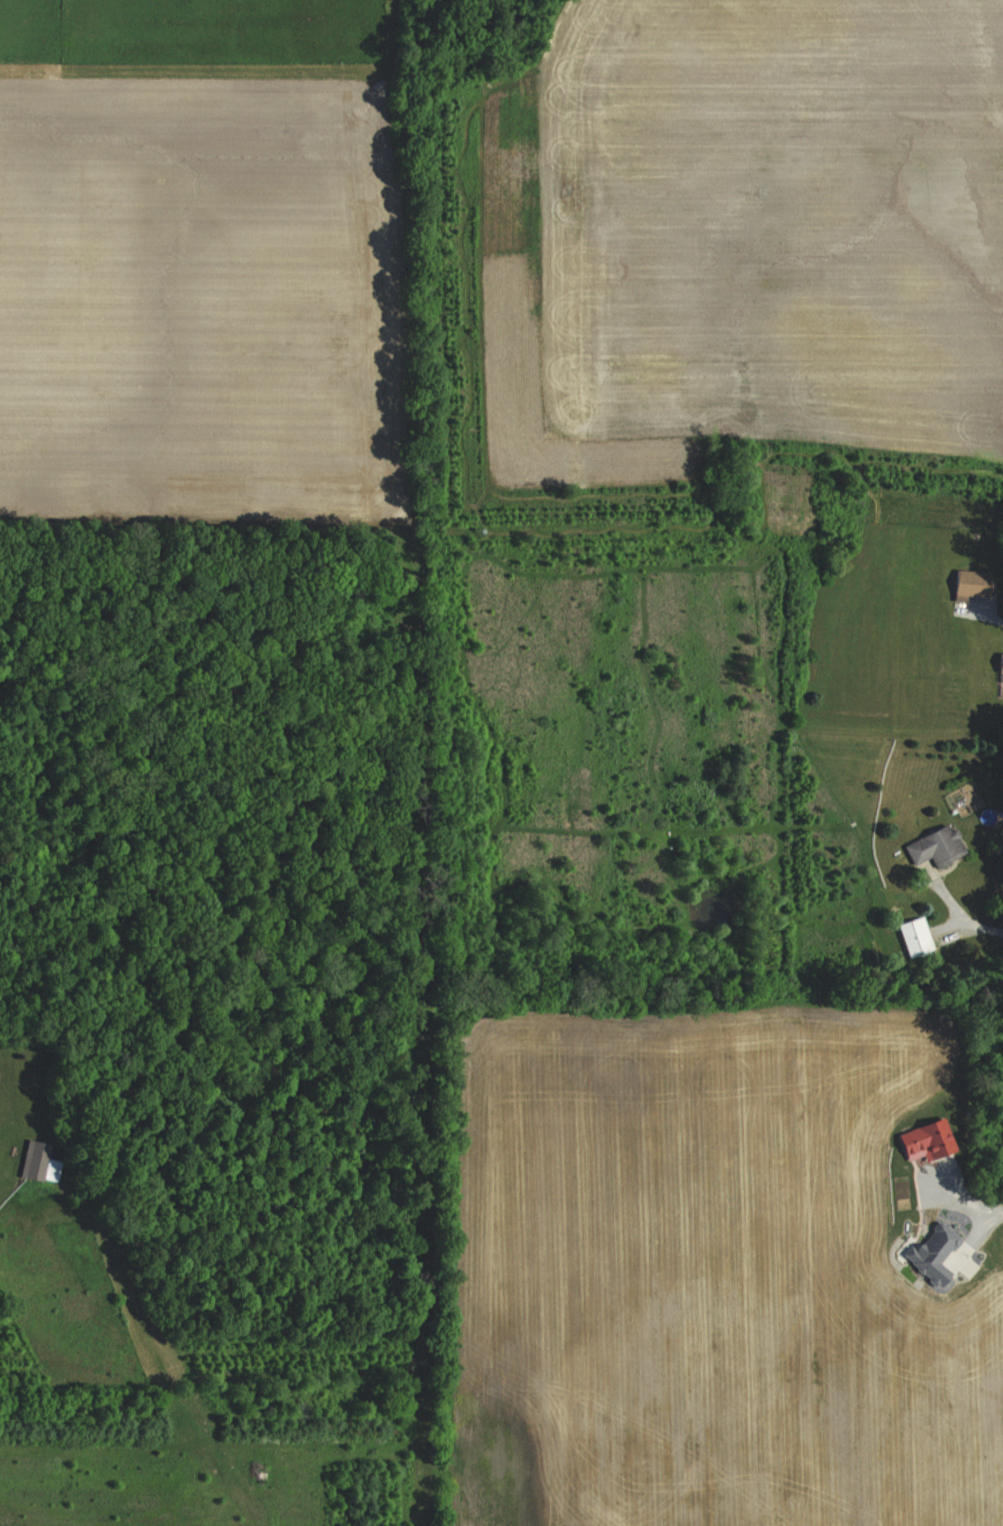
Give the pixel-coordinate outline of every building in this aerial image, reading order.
[(991,650),(991,672),(1002,673),(1002,650),(991,650)] [(899,842),(907,864),(925,857),(928,865),(962,853),(953,826),(945,829),(944,825),(899,842)] [(891,923),(902,957),(928,949),(917,915),(891,923)] [(920,1159),(948,1151),(938,1117),(890,1131),(899,1160),(918,1155),(920,1159)] [(24,1177),(45,1179),(47,1141),(26,1140),(24,1177)]
